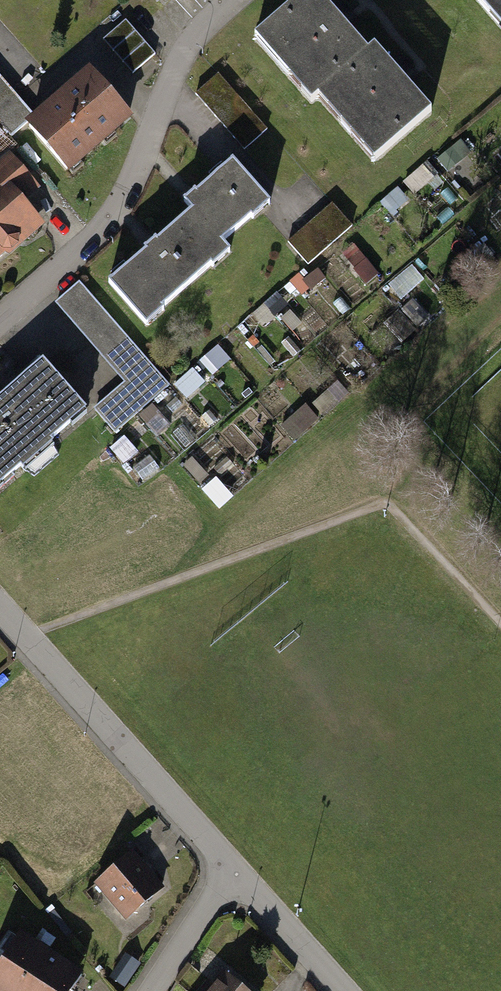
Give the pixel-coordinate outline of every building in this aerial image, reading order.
[(372,47),(330,0),(298,0),(257,37),(313,100),(320,93),(372,47)] [(500,17),(500,0),(486,0),(500,17)] [(124,15),(103,33),(126,59),(147,41),(124,15)] [(372,47),(320,93),(379,158),(438,105),(380,41),(372,47)] [(132,110),(96,68),(31,123),(66,165),(132,110)] [(218,75),(198,92),(247,149),(267,131),(218,75)] [(15,156),(0,169),(0,185),(1,186),(0,187),(0,255),(45,217),(29,197),(41,187),(15,156)] [(193,211),(222,243),(270,201),(231,158),(184,200),(193,211)] [(357,226),(333,200),(290,240),(314,266),(357,226)] [(222,243),(193,211),(113,281),(148,321),(228,250),(222,243)] [(128,384),(101,408),(123,433),(173,389),(83,285),(60,306),(128,384)] [(43,364),(0,403),(0,491),(87,414),(43,364)] [(167,891),(136,851),(98,880),(128,920),(167,891)] [(27,929),(0,974),(0,990),(73,990),(88,966),(27,929)] [(228,970),(211,990),(253,990),(228,970)]
